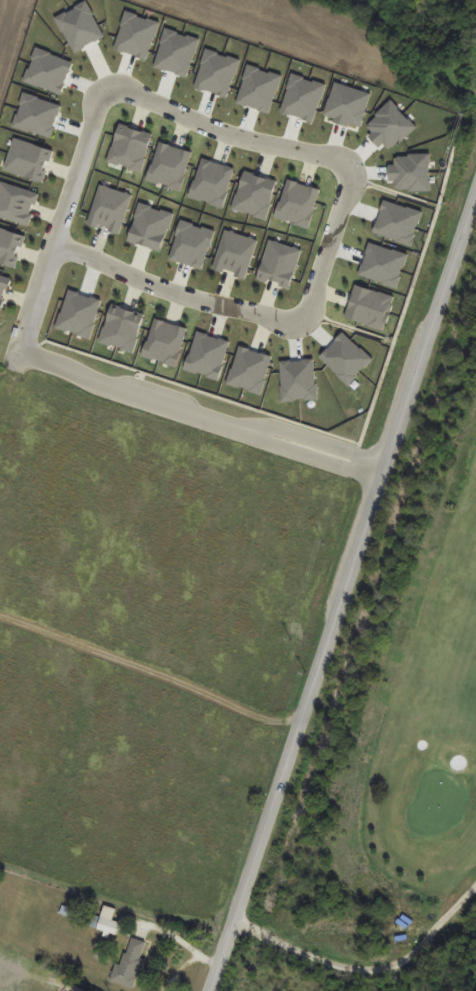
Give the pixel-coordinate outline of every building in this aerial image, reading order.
[(121,923),(113,921),(116,911),(106,907),(102,919),(100,918),(96,930),(116,937),(121,923)] [(114,983),(134,989),(148,944),(128,937),(114,983)]
